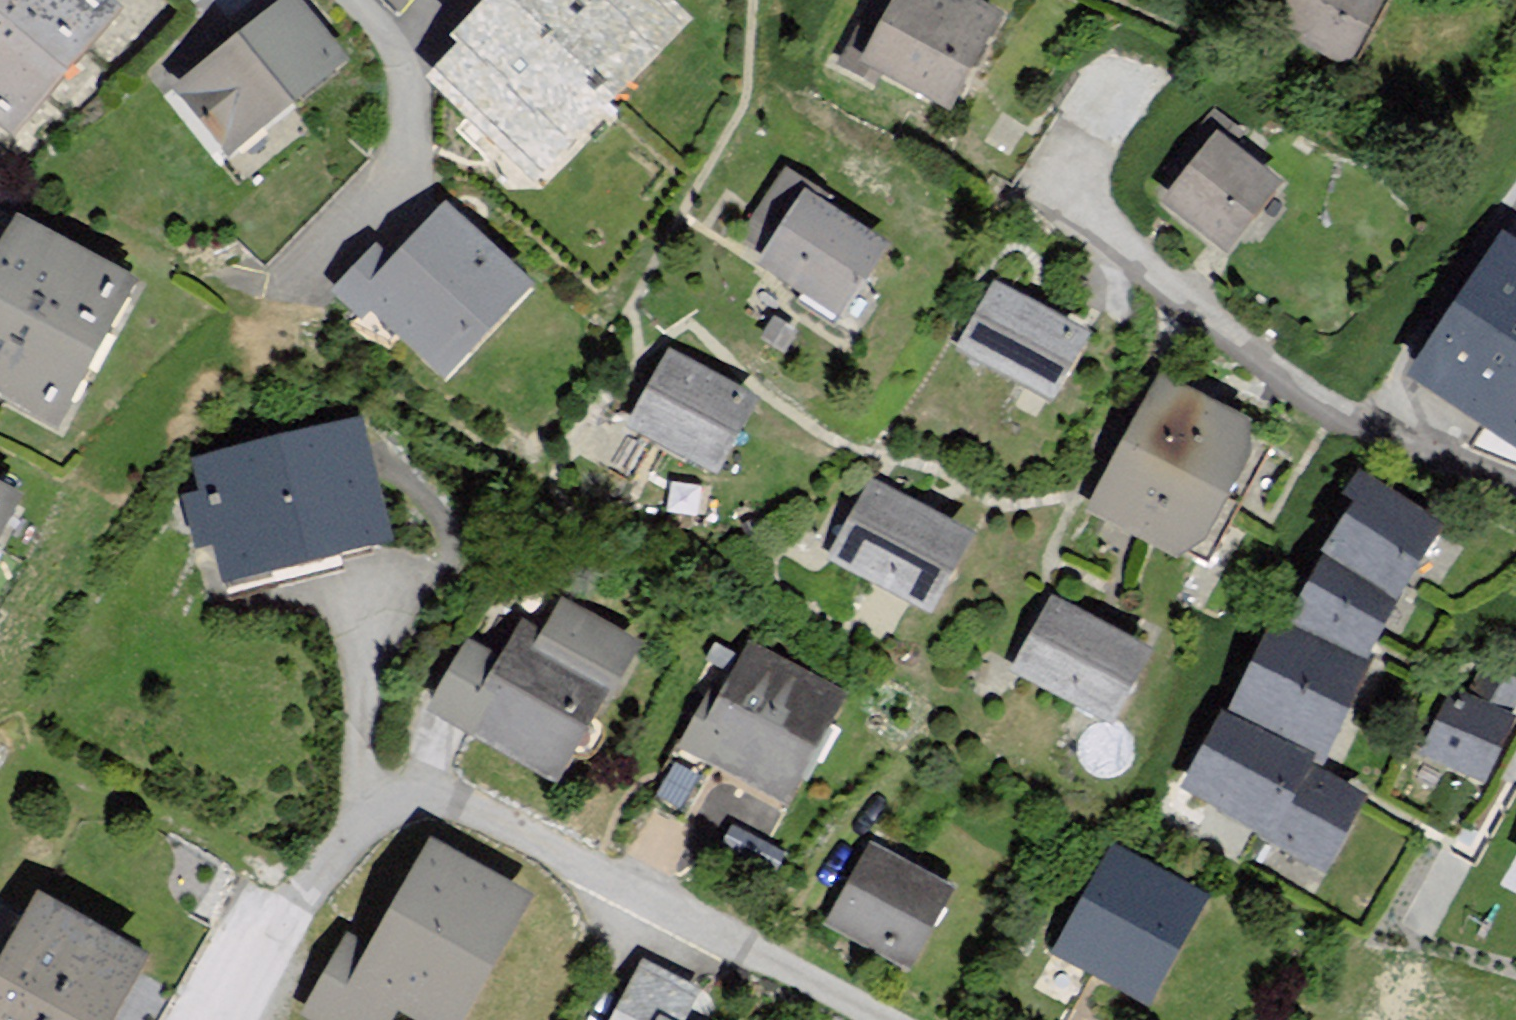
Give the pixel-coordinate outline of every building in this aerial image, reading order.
[(43,154),(147,24),(115,0),(0,0),(0,119),(43,154)] [(444,85),(564,201),(719,37),(680,0),(526,0),(444,85)] [(859,64),(960,109),(1006,9),(986,0),(887,0),(859,64)] [(1301,47),(1376,82),(1412,0),(1320,0),(1301,47)] [(311,2),(190,98),(252,174),(369,72),(311,2)] [(1230,144),(1175,214),(1255,263),(1295,198),(1230,144)] [(803,184),(754,253),(844,313),(897,242),(803,184)] [(563,302),(460,218),(418,273),(398,257),(354,306),(384,335),(394,326),(476,396),(563,302)] [(0,288),(0,393),(99,449),(172,297),(29,227),(0,288)] [(1433,394),(1515,442),(1515,267),(1433,394)] [(1017,299),(982,365),(1089,412),(1124,351),(1017,299)] [(684,369),(650,439),(748,491),(785,413),(684,369)] [(1179,392),(1111,525),(1201,574),(1256,534),(1283,478),(1274,434),(1179,392)] [(378,432),(200,472),(212,502),(193,505),(209,567),(234,561),(246,599),(356,572),(413,559),(378,432)] [(66,512),(0,480),(0,625),(66,512)] [(1370,485),(1322,556),(1424,615),(1453,578),(1473,540),(1370,485)] [(890,493),(848,574),(965,630),(1004,554),(890,493)] [(1322,556),(1288,623),(1303,636),(1390,677),(1424,615),(1322,556)] [(482,650),(446,721),(580,797),(662,658),(578,606),(558,644),(536,630),(520,670),(482,650)] [(1068,609),(1026,687),(1138,734),(1175,668),(1068,609)] [(1288,623),(1244,725),(1342,774),(1377,732),(1390,677),(1303,636),(1288,623)] [(711,707),(690,754),(803,820),(863,714),(758,653),(733,717),(711,707)] [(1428,766),(1499,792),(1515,757),(1515,725),(1458,702),(1428,766)] [(1244,725),(1197,799),(1347,883),(1388,807),(1340,785),(1342,774),(1244,725)] [(361,994),(415,1019),(494,1019),(554,906),(448,847),(382,958),(361,994)] [(1131,858),(1068,962),(1171,1017),(1232,906),(1131,858)] [(883,861),(840,941),(933,987),(972,903),(883,861)] [(0,1004),(0,1019),(157,1019),(187,973),(60,906),(0,1004)] [(382,958),(356,945),(312,1019),(415,1019),(361,994),(382,958)] [(725,1007),(650,969),(627,1019),(716,1019),(725,1007)]
